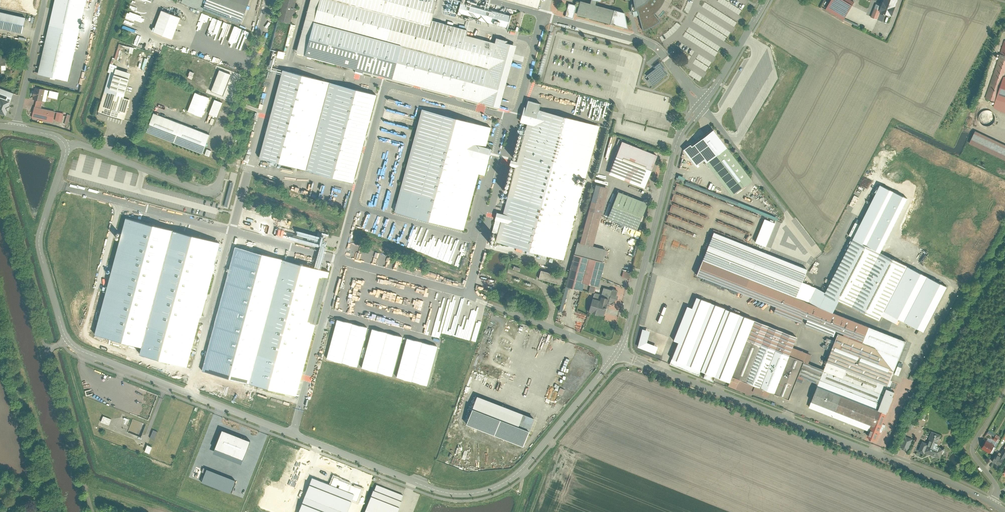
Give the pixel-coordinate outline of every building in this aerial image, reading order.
[(38,74),(68,80),(86,0),(55,0),(38,74)] [(204,8),(240,22),(249,0),(207,0),(204,8)] [(290,23),(292,14),(294,14),(295,8),(294,7),(296,0),(283,0),(278,20),(290,23)] [(305,19),(314,22),(320,0),(310,0),(305,19)] [(314,22),(401,45),(392,78),(479,102),(495,43),(466,35),(467,30),(431,20),(437,0),(320,0),(314,22)] [(590,3),(581,1),(579,7),(577,13),(577,15),(628,28),(625,13),(596,4),(597,0),(600,1),(601,0),(591,0),(590,3)] [(629,11),(632,15),(636,15),(641,30),(658,21),(653,14),(659,6),(662,0),(626,0),(629,11)] [(852,0),(830,0),(825,8),(844,19),(854,1),(852,0)] [(871,0),(858,0),(854,11),(871,17),(875,7),(876,4),(876,2),(871,0)] [(897,0),(884,0),(882,6),(880,9),(880,11),(892,16),(897,0)] [(461,2),(457,14),(508,27),(511,16),(461,2)] [(579,7),(576,6),(568,4),(565,15),(573,17),(575,12),(577,13),(579,7)] [(880,9),(875,7),(871,17),(877,19),(880,11),(880,9)] [(180,17),(160,9),(152,31),(171,38),(180,17)] [(0,11),(0,27),(21,32),(24,17),(0,11)] [(296,53),(305,55),(314,22),(305,19),(296,53)] [(278,20),(271,49),(279,51),(284,53),(291,23),(290,23),(278,20)] [(224,32),(225,27),(234,30),(235,26),(232,25),(231,26),(228,25),(229,23),(222,22),(220,31),(224,32)] [(305,55),(392,78),(401,45),(314,22),(305,55)] [(495,43),(479,102),(499,108),(516,45),(507,42),(507,41),(496,38),(495,43)] [(707,52),(712,54),(711,55),(715,57),(718,51),(709,47),(707,52)] [(1000,54),(985,97),(996,100),(1004,76),(1004,72),(1004,55),(1000,54)] [(665,66),(659,59),(651,65),(653,68),(644,75),(647,78),(645,79),(651,87),(664,77),(662,75),(665,73),(661,69),(665,66)] [(130,73),(110,67),(97,111),(124,119),(130,99),(123,97),(130,73)] [(231,74),(218,69),(210,90),(222,95),(231,74)] [(260,155),(352,181),(376,95),(283,70),(260,155)] [(1004,76),(996,100),(993,107),(1004,111),(1004,77),(1004,76)] [(0,87),(0,97),(9,100),(12,92),(0,87)] [(45,89),(35,87),(33,99),(43,100),(45,89)] [(191,92),(186,112),(202,116),(207,97),(191,92)] [(0,97),(0,113),(4,115),(6,110),(7,111),(10,103),(8,102),(9,100),(0,97)] [(222,102),(213,99),(208,113),(216,116),(222,102)] [(528,100),(526,107),(539,110),(541,103),(528,100)] [(526,108),(523,107),(519,121),(528,123),(517,162),(511,160),(510,165),(516,167),(503,214),(496,212),(491,231),(498,233),(495,241),(563,260),(599,126),(539,110),(526,107),(526,108)] [(395,210),(463,228),(482,158),(488,160),(491,148),(485,147),(490,128),(422,110),(395,210)] [(60,122),(63,113),(56,111),(54,120),(60,122)] [(209,135),(153,112),(145,131),(202,153),(209,135)] [(975,131),(969,143),(1004,159),(1004,144),(975,131)] [(696,155),(708,146),(705,142),(702,139),(691,148),(696,155)] [(657,156),(622,142),(609,175),(644,188),(657,156)] [(752,180),(725,146),(705,162),(732,195),(752,180)] [(608,188),(595,184),(579,242),(592,245),(608,188)] [(854,238),(853,238),(866,245),(894,192),(881,185),(861,225),(854,238)] [(645,204),(619,194),(610,217),(636,227),(645,204)] [(765,219),(756,242),(765,246),(775,223),(765,219)] [(122,220),(93,333),(136,346),(170,232),(122,220)] [(849,235),(854,238),(861,225),(855,222),(849,235)] [(134,354),(183,365),(217,244),(170,232),(136,346),(134,354)] [(807,269),(713,232),(696,275),(775,306),(773,311),(802,323),(804,318),(808,319),(806,325),(834,336),(836,331),(850,336),(849,337),(863,343),(869,326),(833,312),(809,302),(796,297),(802,281),(807,269)] [(853,238),(826,292),(840,299),(880,320),(881,316),(884,311),(907,266),(866,245),(853,238)] [(592,245),(579,242),(577,241),(574,254),(603,261),(606,249),(592,245)] [(603,261),(574,254),(565,286),(582,290),(585,282),(591,284),(596,285),(603,261)] [(250,384),(296,396),(328,273),(283,261),(279,274),(250,384)] [(202,372),(250,384),(279,274),(231,262),(202,372)] [(947,287),(907,266),(884,311),(899,318),(924,331),(947,287)] [(538,270),(536,278),(559,284),(561,276),(538,270)] [(621,276),(628,278),(630,272),(622,270),(621,276)] [(802,281),(796,297),(809,302),(817,287),(802,281)] [(826,292),(817,287),(809,302),(833,312),(840,299),(826,292)] [(618,292),(618,290),(614,289),(613,289),(612,290),(604,288),(602,294),(595,292),(589,311),(604,315),(606,308),(607,308),(609,303),(608,303),(609,300),(614,301),(615,300),(617,300),(618,297),(617,296),(618,292)] [(671,359),(700,371),(725,308),(697,297),(692,308),(679,341),(671,359)] [(674,340),(679,341),(692,308),(687,306),(674,340)] [(480,321),(471,320),(471,318),(471,319),(468,320),(464,329),(462,328),(465,314),(459,315),(458,312),(460,308),(458,309),(458,310),(455,315),(453,314),(452,311),(451,311),(449,315),(444,314),(432,316),(432,317),(430,320),(428,319),(425,334),(441,337),(442,333),(476,340),(480,321)] [(732,376),(754,320),(725,308),(700,371),(705,372),(715,376),(729,382),(732,376)] [(899,318),(884,311),(881,316),(896,324),(899,318)] [(358,368),(368,328),(337,320),(327,360),(358,368)] [(797,375),(803,361),(789,355),(792,347),(796,337),(754,320),(732,376),(770,391),(788,399),(797,375)] [(906,341),(869,326),(863,343),(849,337),(839,333),(828,361),(826,360),(824,363),(827,363),(824,370),(819,383),(809,407),(870,431),(879,409),(887,388),(906,341)] [(393,376),(403,336),(373,328),(362,368),(393,376)] [(649,330),(643,329),(639,346),(655,352),(657,347),(646,342),(649,330)] [(427,385),(437,345),(407,337),(396,377),(427,385)] [(792,347),(789,355),(803,361),(808,363),(811,355),(792,347)] [(700,371),(671,359),(669,364),(698,375),(700,371)] [(797,375),(819,383),(824,370),(808,363),(803,361),(797,375)] [(715,376),(705,372),(703,377),(713,381),(715,376)] [(770,391),(732,376),(729,382),(728,386),(751,395),(753,391),(767,397),(770,391)] [(887,388),(879,409),(886,412),(887,411),(888,411),(893,396),(895,391),(887,388)] [(477,396),(466,424),(523,446),(529,430),(517,426),(522,413),(477,396)] [(886,412),(879,409),(870,431),(868,436),(876,439),(879,431),(881,432),(883,426),(881,425),(886,412)] [(534,418),(522,413),(517,426),(529,430),(534,418)] [(105,415),(103,421),(111,424),(113,418),(105,415)] [(134,419),(131,426),(136,428),(145,431),(147,424),(134,419)] [(155,429),(151,437),(157,439),(160,431),(155,429)] [(223,429),(216,446),(242,457),(249,440),(223,429)] [(927,443),(924,452),(940,457),(944,448),(937,446),(941,434),(932,431),(927,443)] [(912,438),(904,435),(900,448),(908,450),(912,438)] [(922,441),(918,451),(924,453),(924,452),(927,443),(922,441)] [(985,441),(981,448),(990,453),(994,446),(985,441)] [(149,444),(146,451),(152,453),(155,447),(149,444)] [(1004,456),(1004,449),(1004,448),(1000,455),(997,453),(992,461),(1000,465),(1004,456)] [(233,480),(204,469),(199,481),(228,492),(233,480)] [(364,511),(397,511),(402,501),(400,500),(403,494),(376,484),(374,490),(373,489),(364,511)]
